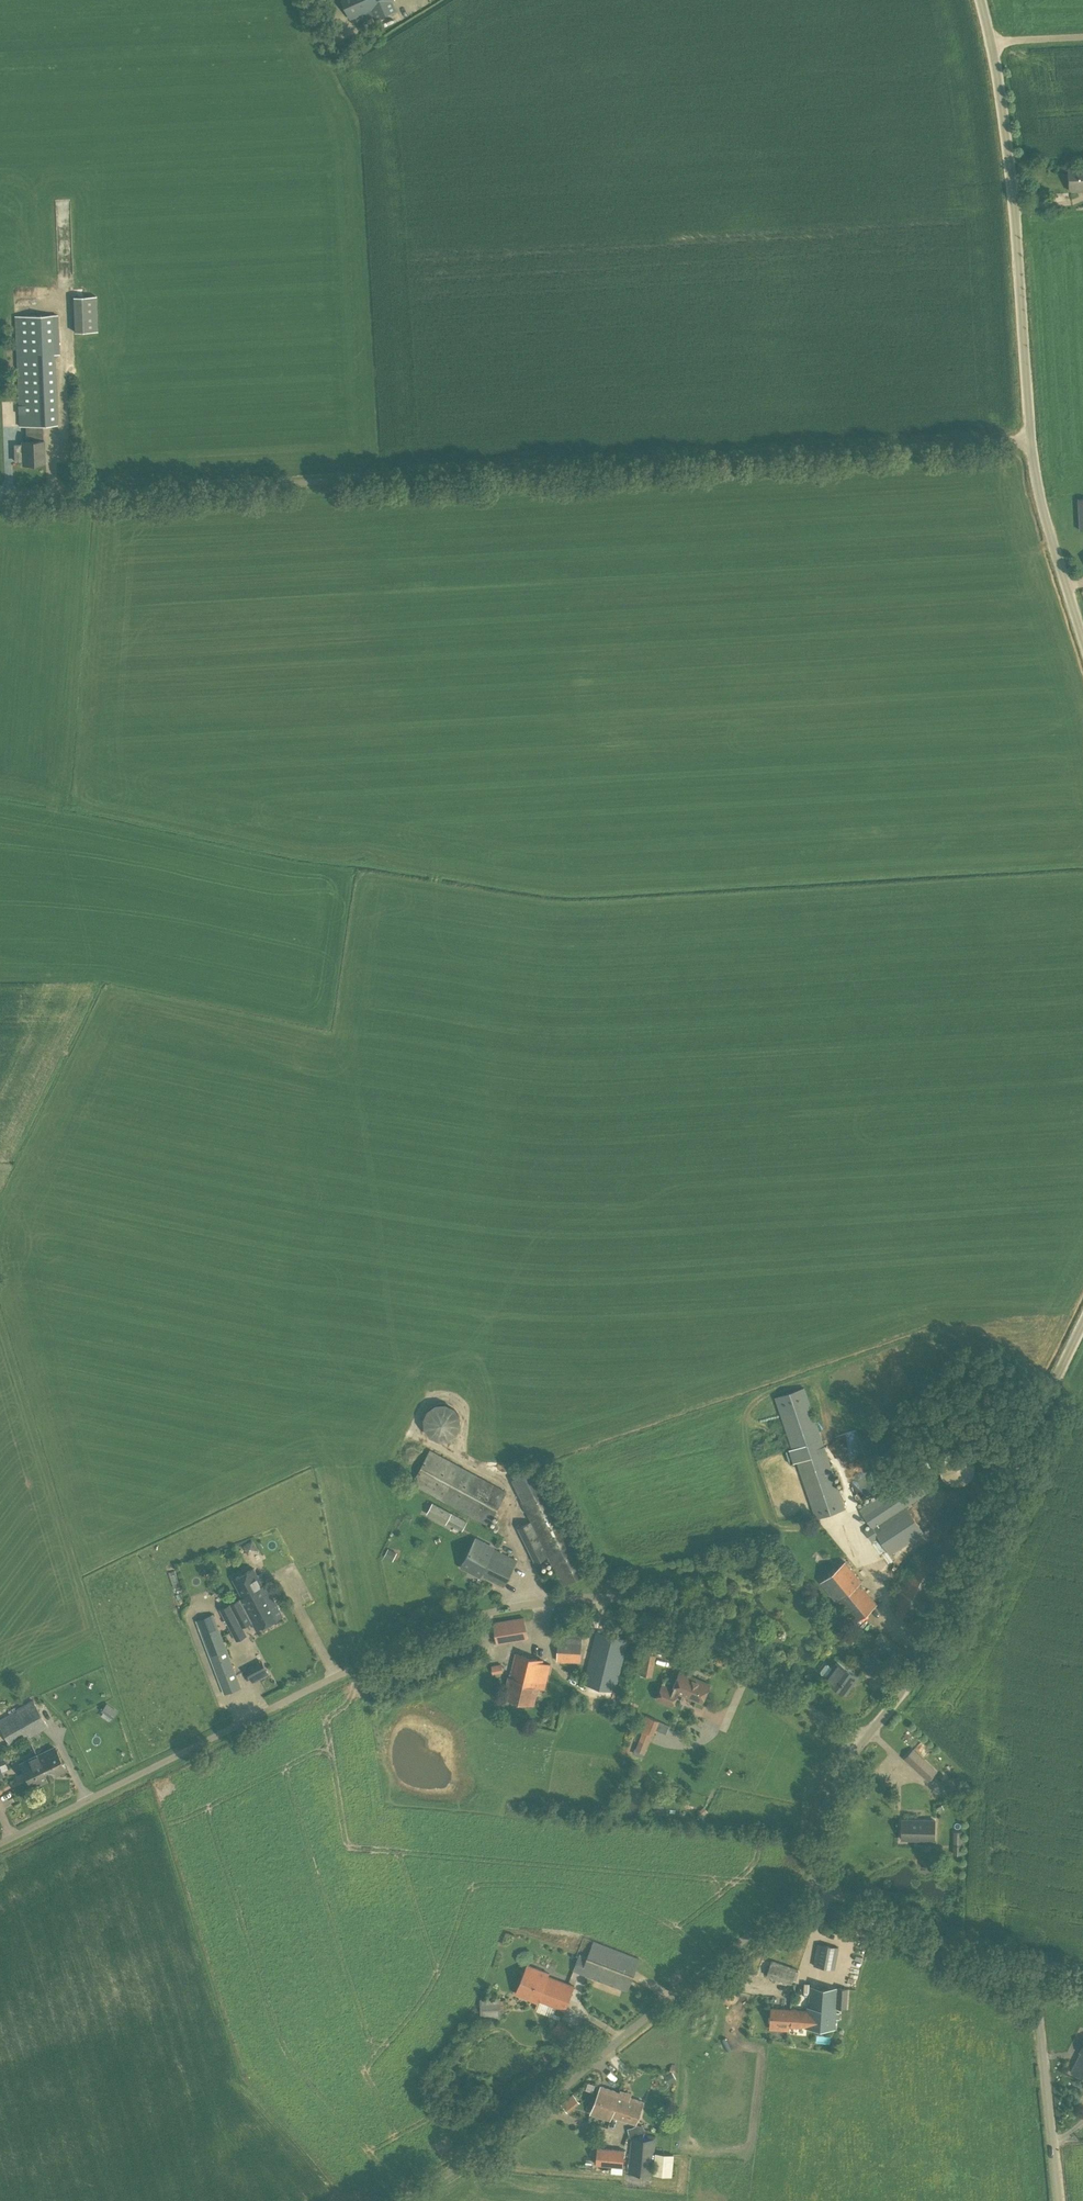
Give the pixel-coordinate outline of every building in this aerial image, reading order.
[(372,9),(376,19),(396,10),(392,0),(342,0),(350,18),(372,9)] [(1082,190),(1082,167),(1069,168),(1070,190),(1082,190)] [(78,295),(79,330),(101,330),(100,294),(78,295)] [(43,441),(43,426),(58,425),(55,355),(59,354),(58,314),(14,316),(19,418),(19,427),(25,426),(26,441),(22,441),(23,464),(45,464),(44,441),(43,441)] [(816,1518),(840,1510),(845,1508),(804,1387),(775,1397),(816,1518)] [(440,1440),(451,1438),(457,1433),(461,1423),(460,1414),(453,1406),(443,1402),(435,1404),(426,1410),(423,1420),(425,1429),(431,1437),(439,1440),(440,1440)] [(960,1484),(967,1482),(971,1478),(974,1474),(974,1468),(974,1460),(970,1455),(967,1451),(960,1449),(954,1450),(948,1451),(945,1455),(942,1460),(940,1464),(940,1467),(940,1471),(942,1476),(944,1477),(945,1478),(948,1482),(954,1483),(960,1484)] [(488,1524),(507,1491),(431,1450),(413,1483),(488,1524)] [(528,1471),(524,1463),(511,1470),(514,1477),(510,1479),(531,1520),(517,1527),(535,1562),(548,1555),(563,1586),(591,1571),(539,1465),(538,1466),(528,1471)] [(890,1555),(925,1533),(909,1509),(915,1505),(913,1502),(935,1487),(923,1468),(860,1508),(870,1524),(864,1528),(872,1541),(873,1540),(876,1544),(881,1541),(890,1555)] [(448,1520),(455,1525),(459,1517),(452,1513),(437,1505),(432,1514),(446,1522),(448,1520)] [(503,1587),(517,1560),(494,1548),(495,1547),(476,1537),(472,1544),(460,1567),(480,1577),(480,1575),(503,1587)] [(248,1555),(259,1550),(253,1539),(242,1545),(248,1555)] [(387,1549),(384,1556),(392,1560),(396,1553),(387,1549)] [(916,1623),(942,1568),(913,1554),(892,1598),(900,1601),(894,1612),(916,1623)] [(877,1603),(859,1583),(861,1580),(845,1561),(821,1581),(836,1599),(837,1598),(856,1621),(877,1603)] [(263,1585),(253,1567),(233,1579),(243,1597),(220,1609),(237,1638),(246,1633),(235,1611),(237,1610),(247,1629),(255,1625),(257,1628),(283,1614),(266,1583),(263,1585)] [(735,1621),(736,1611),(730,1610),(728,1619),(735,1621)] [(224,1694),(242,1687),(214,1613),(196,1620),(224,1694)] [(528,1638),(525,1624),(524,1617),(494,1622),(497,1643),(521,1640),(526,1639),(526,1638),(528,1638)] [(581,1662),(582,1631),(558,1630),(557,1661),(581,1662)] [(616,1691),(629,1639),(595,1630),(583,1683),(616,1691)] [(857,1639),(849,1630),(843,1636),(844,1638),(846,1637),(852,1643),(857,1639)] [(270,1674),(253,1646),(243,1652),(260,1680),(270,1674)] [(284,1658),(288,1666),(299,1660),(291,1646),(286,1649),(289,1656),(284,1658)] [(545,1688),(550,1664),(543,1662),(544,1660),(515,1654),(510,1677),(508,1676),(504,1697),(534,1703),(538,1686),(545,1688)] [(859,1676),(837,1660),(833,1667),(828,1663),(825,1663),(820,1670),(821,1673),(826,1676),(825,1678),(846,1693),(859,1676)] [(502,1663),(491,1665),(493,1674),(503,1672),(502,1663)] [(673,1705),(679,1692),(702,1702),(710,1684),(680,1671),(673,1688),(662,1684),(657,1698),(673,1705)] [(48,1726),(33,1700),(15,1710),(16,1711),(0,1720),(0,1727),(10,1745),(28,1734),(30,1736),(48,1726)] [(643,1730),(639,1739),(648,1742),(652,1733),(654,1734),(656,1730),(659,1721),(660,1720),(646,1715),(640,1728),(643,1730)] [(32,1787),(66,1770),(54,1746),(20,1763),(32,1787)] [(916,1769),(925,1760),(913,1749),(905,1758),(916,1769)] [(964,1793),(959,1776),(953,1778),(953,1777),(946,1780),(951,1798),(958,1796),(958,1795),(964,1793)] [(870,1797),(871,1787),(862,1787),(861,1796),(866,1796),(866,1797),(870,1797)] [(663,1809),(665,1802),(655,1800),(653,1806),(663,1809)] [(700,1815),(706,1811),(703,1807),(697,1812),(700,1815)] [(935,1839),(935,1819),(902,1819),(902,1838),(935,1839)] [(962,1853),(962,1831),(953,1831),(953,1853),(962,1853)] [(627,1990),(640,1958),(594,1940),(587,1958),(578,1955),(573,1969),(627,1990)] [(835,1969),(839,1947),(817,1943),(814,1965),(835,1969)] [(792,1983),(797,1969),(772,1960),(767,1975),(792,1983)] [(565,2011),(575,1985),(548,1976),(549,1973),(527,1964),(515,1992),(538,2002),(538,2001),(565,2011)] [(847,2008),(848,1988),(810,1986),(809,2007),(807,2006),(807,2009),(772,2007),(770,2024),(835,2028),(836,2019),(840,2019),(840,2013),(837,2012),(837,2007),(847,2008)] [(500,2000),(500,1998),(480,1999),(481,2020),(502,2019),(501,2009),(505,2009),(504,2000),(500,2000)] [(571,2043),(578,2035),(559,2020),(552,2029),(571,2043)] [(1080,2051),(1082,2052),(1072,2071),(1082,2077),(1082,2045),(1080,2051)] [(672,2073),(665,2077),(669,2084),(677,2080),(673,2073),(672,2072),(672,2073)] [(451,2087),(459,2083),(455,2075),(447,2079),(451,2087)] [(636,2124),(643,2101),(619,2093),(619,2092),(600,2086),(591,2112),(611,2119),(611,2116),(636,2124)] [(652,2175),(656,2135),(654,2138),(633,2136),(632,2139),(630,2138),(628,2172),(652,2175)] [(607,2163),(623,2164),(624,2149),(597,2147),(596,2163),(607,2163)] [(672,2176),(674,2154),(655,2153),(653,2174),(672,2176)]
